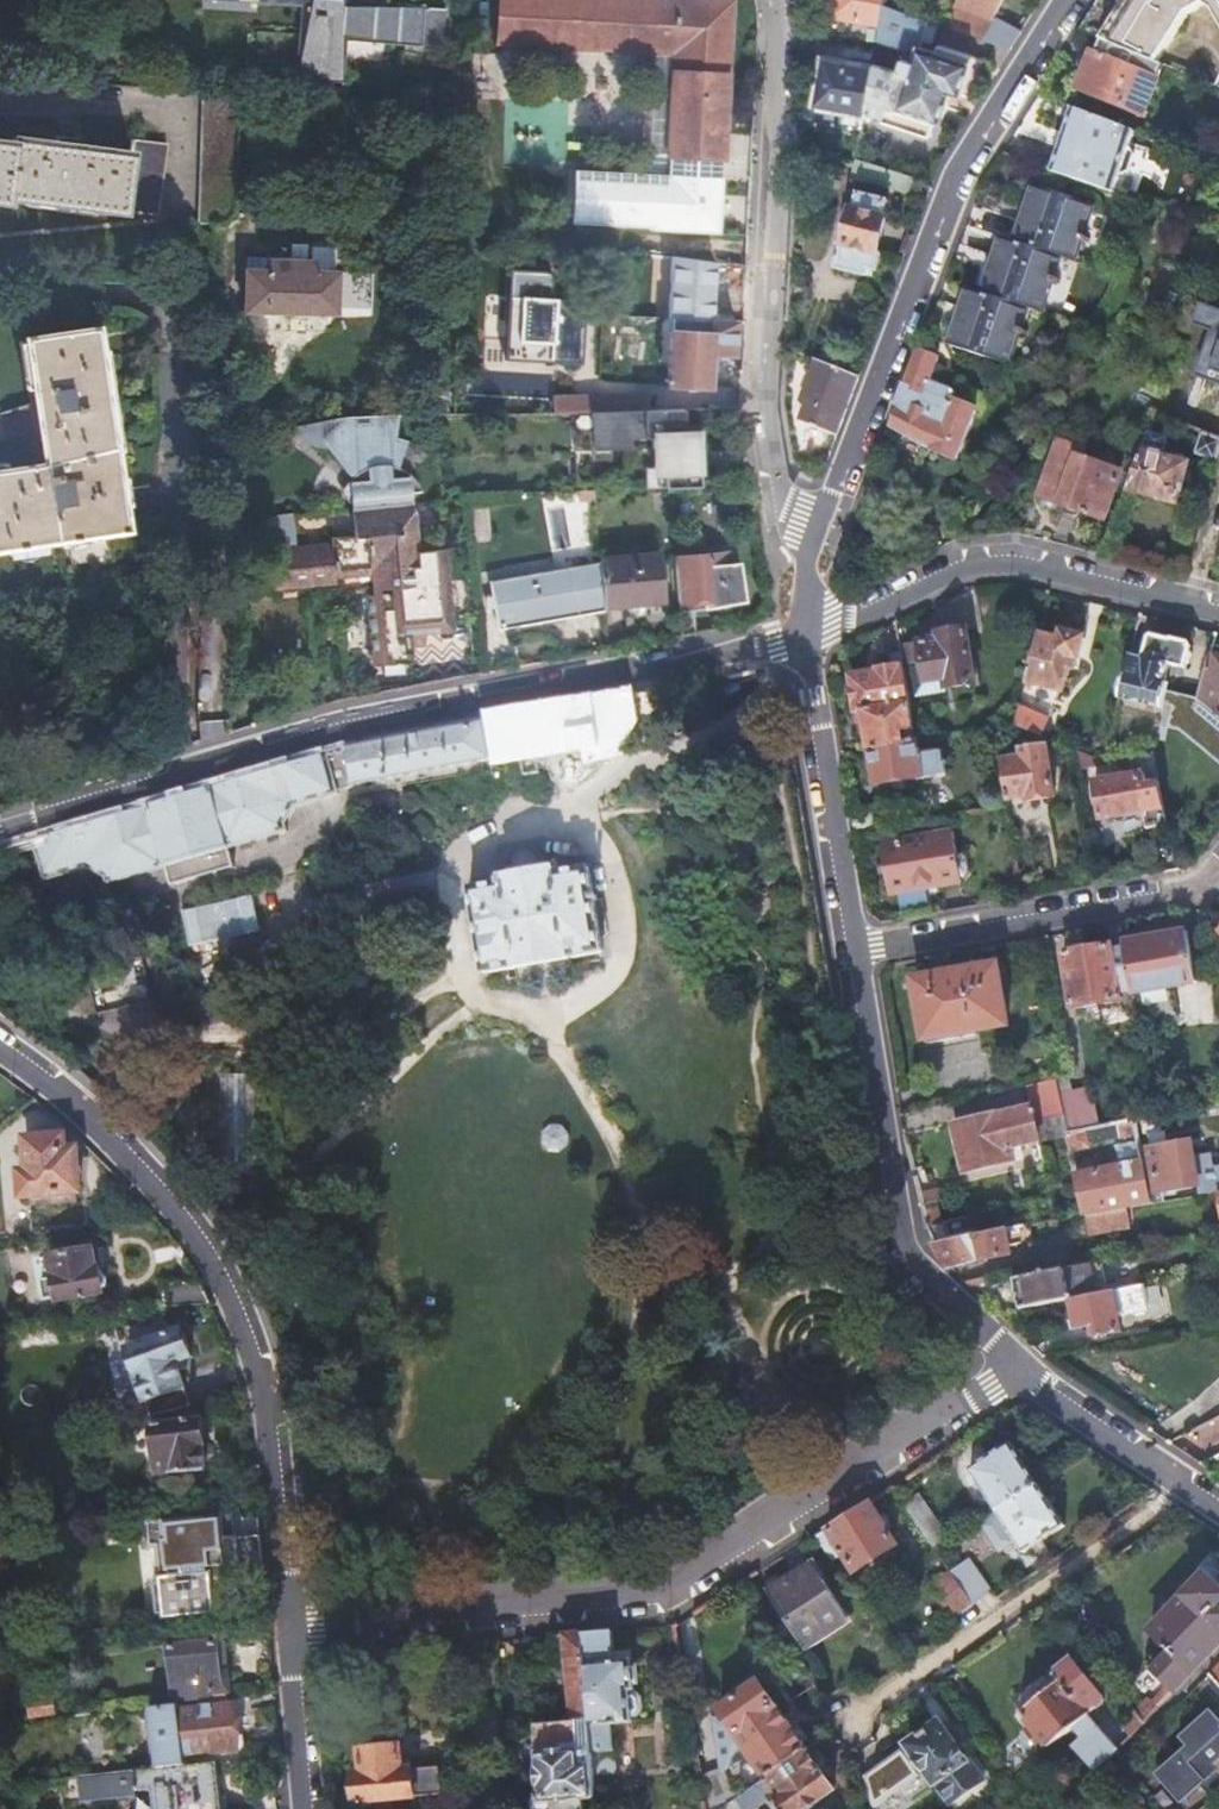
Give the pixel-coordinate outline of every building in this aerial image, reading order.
[(296,31),(297,31),(295,79),(340,81),(343,39),(416,43),(418,6),(351,0),(299,0),(299,4),(296,31)] [(502,40),(677,51),(673,166),(571,160),(570,218),(720,228),(734,2),(703,0),(505,0),(502,40)] [(834,15),(881,23),(884,6),(885,0),(837,0),(834,15)] [(949,28),(981,38),(989,15),(996,18),(1004,3),(1005,0),(958,0),(949,28)] [(1081,28),(1105,38),(1162,62),(1192,10),(1204,0),(1099,0),(1081,28)] [(985,39),(1011,47),(1030,18),(1004,3),(996,18),(985,39)] [(444,8),(418,6),(416,43),(441,45),(444,8)] [(884,6),(881,23),(879,35),(911,42),(916,18),(917,16),(915,15),(884,6)] [(910,49),(894,124),(931,135),(936,119),(942,121),(953,90),(962,92),(975,56),(938,44),(936,51),(924,47),(932,23),(916,18),(911,42),(910,49)] [(873,68),(868,100),(887,107),(883,121),(894,124),(910,49),(911,42),(879,35),(878,39),(907,48),(899,71),(874,64),(873,68)] [(1167,64),(1162,62),(1105,38),(1100,50),(1097,49),(1081,89),(1148,115),(1163,75),(1163,73),(1167,64)] [(471,74),(504,73),(503,55),(471,55),(471,74)] [(821,102),(866,111),(868,100),(873,68),(827,60),(821,102)] [(199,226),(227,227),(235,218),(241,94),(205,92),(199,226)] [(1023,123),(1012,150),(1162,198),(1168,178),(1176,148),(1128,134),(1132,121),(1078,102),(1074,112),(1038,99),(1026,118),(1023,123)] [(8,207),(9,200),(159,219),(169,149),(132,144),(130,156),(79,149),(80,141),(59,138),(58,146),(14,141),(14,147),(0,145),(0,206),(8,207)] [(910,192),(914,180),(884,171),(860,163),(859,167),(856,176),(910,192)] [(1203,213),(1218,218),(1218,179),(1203,213)] [(1034,182),(1014,238),(1061,254),(1074,258),(1094,202),(1034,182)] [(839,239),(834,264),(862,271),(863,263),(874,265),(879,246),(873,246),(885,197),(856,190),(843,239),(839,239)] [(1014,238),(1002,234),(982,290),(1032,307),(1040,310),(1061,254),(1014,238)] [(676,258),(673,318),(717,321),(720,263),(676,258)] [(246,274),(245,314),(333,315),(335,274),(309,275),(310,264),(265,264),(264,273),(246,274)] [(588,275),(515,271),(509,359),(583,364),(588,275)] [(982,290),(969,286),(949,344),(1010,366),(1032,307),(982,290)] [(1199,304),(1192,327),(1208,333),(1193,378),(1218,386),(1218,310),(1199,304)] [(673,318),(668,383),(710,385),(712,353),(734,354),(736,322),(717,321),(673,318)] [(0,477),(0,549),(123,530),(96,336),(25,346),(43,470),(0,477)] [(904,391),(890,428),(957,455),(973,409),(950,401),(953,391),(929,381),(937,356),(919,350),(904,391)] [(858,376),(817,361),(807,391),(813,393),(803,424),(835,436),(853,390),(858,376)] [(554,400),(554,414),(590,413),(645,411),(644,397),(554,400)] [(1186,412),(1167,405),(1163,415),(1182,422),(1186,412)] [(645,411),(590,413),(591,432),(573,433),(574,452),(592,451),(593,461),(611,460),(610,450),(610,443),(624,442),(624,449),(645,449),(645,438),(651,437),(652,448),(662,447),(663,467),(652,467),(654,488),(669,487),(700,485),(697,432),(686,433),(685,410),(645,411)] [(410,506),(409,496),(420,495),(413,482),(406,475),(400,471),(394,469),(402,443),(404,444),(404,442),(397,440),(397,416),(342,416),(295,426),(296,431),(301,439),(309,444),(313,446),(322,447),(327,446),(334,443),(360,470),(347,483),(348,483),(344,489),(341,496),(345,502),(350,507),(351,511),(410,506)] [(1209,432),(1203,455),(1218,458),(1218,435),(1209,432)] [(1061,440),(1041,497),(1064,504),(1063,509),(1083,515),(1085,511),(1107,519),(1124,472),(1086,459),(1089,449),(1061,440)] [(662,447),(652,448),(652,467),(663,467),(662,447)] [(1143,451),(1130,492),(1184,509),(1200,470),(1143,451)] [(295,552),(273,553),(276,594),(337,588),(338,598),(373,594),(380,655),(387,654),(388,675),(405,673),(404,657),(411,657),(410,634),(471,627),(464,545),(447,547),(415,548),(410,506),(351,511),(355,537),(332,539),(333,547),(298,551),(295,552)] [(730,552),(676,557),(676,559),(680,602),(681,614),(696,610),(694,599),(710,596),(713,607),(714,607),(727,609),(726,605),(735,603),(731,563),(730,552)] [(658,557),(602,561),(602,563),(606,608),(627,606),(628,620),(652,618),(651,603),(662,602),(658,557)] [(731,563),(735,603),(746,601),(742,561),(731,563)] [(500,632),(606,611),(606,608),(602,563),(492,585),(500,632)] [(694,599),(696,610),(713,607),(710,596),(694,599)] [(864,715),(870,750),(919,742),(899,620),(882,629),(888,661),(894,659),(895,669),(879,672),(879,676),(855,681),(860,715),(864,715)] [(910,644),(916,685),(948,680),(950,688),(971,685),(971,688),(974,687),(973,685),(978,684),(970,629),(941,633),(942,639),(910,644)] [(1059,640),(1040,635),(1028,681),(1065,689),(1073,659),(1079,660),(1085,638),(1061,633),(1059,640)] [(1145,660),(1132,656),(1120,699),(1132,702),(1130,712),(1142,715),(1144,705),(1164,710),(1165,707),(1175,709),(1179,697),(1181,693),(1176,691),(1177,687),(1172,686),(1173,683),(1168,681),(1172,667),(1188,671),(1194,650),(1192,649),(1192,644),(1175,640),(1174,642),(1156,638),(1149,642),(1145,660)] [(1215,647),(1201,699),(1218,714),(1218,648),(1215,647)] [(948,680),(916,685),(918,698),(951,693),(950,688),(948,680)] [(488,722),(494,760),(594,741),(596,753),(627,747),(624,734),(629,732),(635,720),(630,696),(488,722)] [(1201,699),(1198,702),(1179,697),(1175,709),(1170,727),(1183,730),(1218,760),(1218,714),(1201,699)] [(1021,705),(1016,725),(1041,736),(1048,716),(1021,705)] [(494,760),(488,722),(347,752),(328,756),(212,789),(150,807),(32,841),(44,882),(88,870),(107,877),(109,885),(168,868),(174,887),(237,869),(232,850),(290,834),(288,826),(301,810),(347,798),(346,794),(363,790),(362,789),(494,763),(494,760)] [(1168,740),(1136,754),(1144,772),(1147,778),(1157,775),(1154,767),(1175,756),(1168,740)] [(919,742),(870,750),(875,785),(920,777),(921,779),(946,775),(943,753),(924,756),(922,741),(919,742)] [(1018,755),(998,758),(1005,798),(1027,794),(1028,797),(1051,793),(1043,744),(1016,747),(1018,755)] [(1147,819),(1165,816),(1157,775),(1147,778),(1144,772),(1095,781),(1101,818),(1146,811),(1147,819)] [(955,828),(884,841),(890,890),(964,878),(955,828)] [(509,884),(476,890),(492,975),(525,969),(578,959),(613,952),(597,867),(562,874),(561,868),(508,878),(509,884)] [(1190,933),(1125,944),(1126,948),(1133,992),(1133,993),(1198,982),(1190,933)] [(1068,946),(1069,952),(1090,949),(1089,943),(1077,945),(1068,946)] [(1069,952),(1065,953),(1074,1008),(1122,1000),(1121,995),(1114,950),(1113,945),(1103,947),(1090,949),(1069,952)] [(1114,950),(1121,995),(1133,992),(1126,948),(1114,950)] [(997,967),(915,981),(926,1040),(1008,1026),(997,967)] [(1123,1024),(1138,1022),(1136,1011),(1122,1014),(1123,1024)] [(255,1078),(220,1077),(219,1159),(219,1179),(254,1179),(255,1078)] [(1057,1079),(1029,1085),(1034,1107),(958,1124),(969,1170),(1015,1159),(1012,1147),(1041,1140),(1037,1122),(1066,1116),(1057,1079)] [(1037,1122),(1041,1140),(1070,1134),(1066,1116),(1037,1122)] [(1118,1123),(1070,1134),(1074,1150),(1092,1146),(1090,1140),(1140,1129),(1137,1118),(1118,1123)] [(32,1172),(24,1174),(27,1196),(36,1194),(37,1204),(80,1197),(78,1187),(82,1187),(78,1148),(65,1149),(64,1135),(27,1141),(32,1172)] [(1152,1145),(1160,1186),(1199,1178),(1201,1187),(1216,1184),(1218,1183),(1218,1158),(1196,1163),(1191,1139),(1152,1145)] [(1153,1197),(1145,1155),(1100,1165),(1101,1169),(1080,1174),(1088,1211),(1130,1202),(1153,1197)] [(1130,1202),(1088,1211),(1093,1232),(1134,1223),(1130,1202)] [(930,1207),(922,1209),(926,1229),(928,1229),(934,1227),(930,1207)] [(1007,1228),(936,1243),(950,1267),(1012,1252),(1007,1228)] [(45,1279),(34,1281),(36,1301),(48,1300),(49,1303),(94,1297),(88,1253),(43,1259),(45,1279)] [(1019,1278),(1025,1309),(1075,1298),(1069,1267),(1019,1278)] [(161,1285),(164,1307),(211,1302),(200,1281),(200,1280),(161,1285)] [(1155,1311),(1150,1283),(1075,1298),(1081,1325),(1100,1321),(1100,1325),(1103,1334),(1128,1329),(1124,1317),(1155,1311)] [(128,1337),(146,1404),(187,1398),(174,1353),(191,1348),(183,1321),(128,1337)] [(199,1413),(150,1413),(150,1458),(165,1459),(166,1462),(198,1463),(199,1413)] [(1000,1511),(1043,1484),(1018,1444),(973,1471),(1000,1511)] [(1070,1525),(1043,1484),(1000,1511),(1027,1554),(1070,1525)] [(919,1497),(905,1506),(937,1552),(950,1543),(919,1497)] [(897,1543),(869,1502),(815,1535),(828,1555),(841,1546),(857,1570),(897,1543)] [(243,1577),(264,1574),(260,1536),(236,1538),(234,1514),(149,1523),(151,1549),(158,1548),(162,1583),(155,1584),(157,1615),(165,1614),(165,1618),(216,1613),(212,1580),(243,1577)] [(950,1543),(937,1552),(952,1574),(974,1606),(978,1612),(996,1601),(972,1564),(979,1558),(963,1535),(950,1543)] [(811,1564),(766,1595),(802,1650),(847,1620),(811,1564)] [(974,1606),(952,1574),(931,1588),(953,1621),(974,1606)] [(1216,1583),(1209,1575),(1152,1631),(1169,1650),(1153,1666),(1176,1689),(1218,1645),(1218,1580),(1216,1583)] [(10,1637),(16,1618),(0,1613),(0,1633),(10,1637)] [(583,1636),(599,1798),(619,1796),(617,1778),(620,1777),(615,1731),(634,1727),(630,1694),(634,1694),(631,1664),(615,1666),(611,1632),(583,1636)] [(563,1637),(571,1725),(534,1730),(542,1803),(535,1804),(536,1808),(585,1808),(584,1800),(599,1798),(583,1636),(563,1637)] [(218,1644),(168,1649),(174,1697),(188,1695),(188,1703),(224,1700),(222,1691),(231,1689),(229,1674),(221,1674),(218,1644)] [(1024,1729),(1044,1753),(1073,1729),(1088,1716),(1106,1703),(1091,1685),(1095,1682),(1083,1668),(1079,1670),(1072,1662),(1052,1677),(1058,1683),(1021,1712),(1031,1725),(1024,1729)] [(1209,1674),(1218,1686),(1218,1663),(1209,1674)] [(761,1781),(802,1753),(757,1689),(716,1716),(734,1740),(719,1750),(734,1772),(749,1762),(761,1781)] [(51,1697),(26,1701),(28,1718),(52,1715),(51,1697)] [(152,1710),(158,1769),(185,1767),(184,1757),(237,1751),(232,1701),(152,1710)] [(1209,1797),(1218,1789),(1218,1775),(1211,1765),(1218,1757),(1218,1716),(1212,1707),(1180,1736),(1188,1744),(1155,1773),(1183,1802),(1200,1787),(1209,1797)] [(1088,1716),(1073,1729),(1082,1738),(1076,1743),(1098,1769),(1116,1750),(1088,1716)] [(939,1723),(907,1746),(910,1751),(924,1771),(935,1787),(936,1786),(952,1808),(985,1783),(969,1762),(966,1763),(958,1752),(962,1749),(962,1743),(957,1735),(949,1734),(947,1735),(939,1723)] [(360,1776),(352,1777),(355,1804),(441,1797),(438,1769),(401,1772),(400,1748),(359,1752),(360,1776)] [(910,1751),(904,1756),(900,1751),(862,1778),(870,1808),(876,1808),(920,1779),(917,1775),(924,1771),(910,1751)] [(772,1808),(811,1808),(830,1796),(802,1753),(761,1781),(759,1782),(774,1802),(769,1806),(772,1808)] [(1218,1775),(1218,1757),(1211,1765),(1218,1775)] [(215,1764),(185,1767),(158,1769),(76,1776),(78,1798),(102,1798),(103,1800),(148,1795),(149,1808),(219,1808),(215,1764)] [(698,1784),(703,1808),(721,1808),(729,1803),(736,1799),(718,1772),(698,1784)] [(769,1806),(774,1802),(759,1782),(736,1799),(729,1803),(733,1808),(764,1808),(769,1806)]
